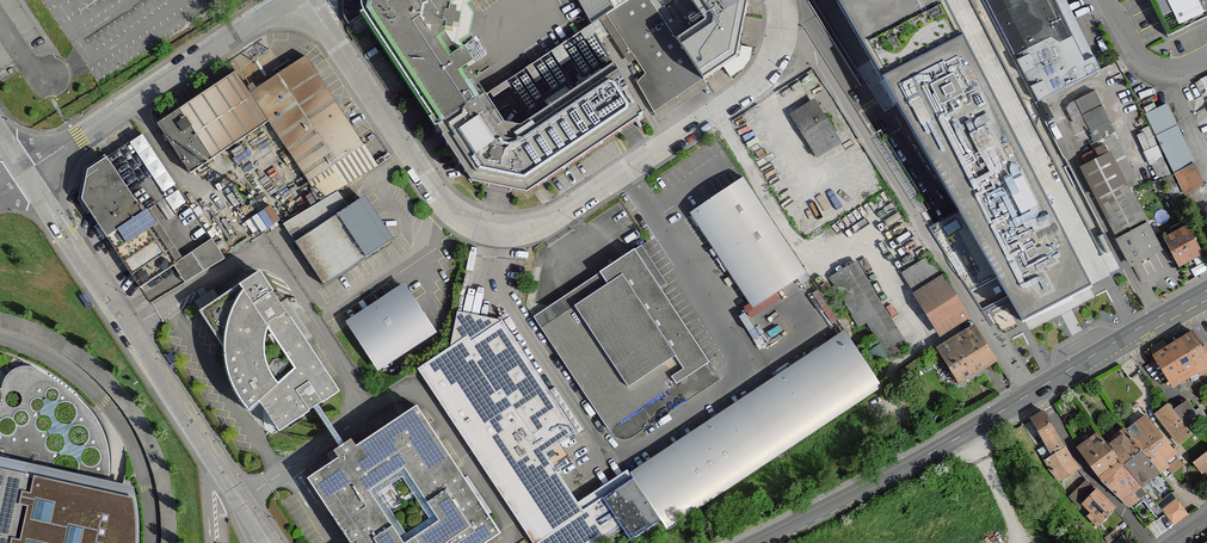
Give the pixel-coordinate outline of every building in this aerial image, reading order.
[(98,79),(149,49),(156,27),(149,16),(144,14),(148,0),(51,0),(98,79)] [(431,120),(482,88),(469,68),(475,64),(465,50),(457,54),(443,35),(450,35),(450,31),(458,30),(462,17),(455,17),(456,11),(449,10),(449,5),(458,0),(367,0),(366,22),(431,120)] [(616,8),(607,14),(646,72),(638,82),(654,111),(738,59),(750,1),(749,0),(628,0),(616,8)] [(616,8),(628,0),(611,0),(616,8)] [(1019,324),(1122,267),(1038,102),(986,0),(831,0),(1019,324)] [(1038,102),(1100,70),(1065,0),(986,0),(1038,102)] [(1170,40),(1206,22),(1206,0),(1152,0),(1170,40)] [(238,73),(161,125),(194,176),(272,124),(311,183),(367,146),(308,58),(252,94),(238,73)] [(505,123),(482,88),(431,120),(470,179),(527,192),(645,118),(616,65),(524,125),(505,123)] [(1077,98),(1094,140),(1117,131),(1099,89),(1077,98)] [(816,99),(792,114),(818,156),(842,142),(816,99)] [(1206,187),(1177,128),(1156,137),(1185,197),(1206,187)] [(141,132),(128,141),(161,192),(174,184),(141,132)] [(1140,181),(1116,132),(1105,137),(1108,143),(1095,149),(1098,155),(1112,148),(1131,186),(1140,181)] [(1133,265),(1163,249),(1112,153),(1082,168),(1133,265)] [(865,156),(788,198),(807,233),(884,191),(865,156)] [(90,173),(85,202),(111,240),(147,216),(110,160),(90,173)] [(807,273),(745,177),(691,212),(754,308),(807,273)] [(164,198),(173,210),(185,200),(177,188),(164,198)] [(340,193),(286,226),(325,285),(393,242),(364,199),(351,208),(340,193)] [(147,216),(111,240),(143,289),(177,267),(180,264),(147,216)] [(1190,226),(1167,237),(1181,265),(1204,253),(1190,226)] [(225,259),(214,242),(180,264),(177,267),(187,284),(225,259)] [(667,284),(642,245),(534,317),(609,429),(709,361),(660,288),(667,284)] [(913,287),(940,272),(931,255),(903,270),(913,287)] [(861,257),(832,273),(860,326),(869,321),(882,345),(888,356),(908,345),(861,257)] [(261,399),(280,430),(317,406),(340,392),(260,269),(201,308),(223,344),(224,357),(227,371),(232,383),(238,394),(250,410),(261,399)] [(944,275),(915,293),(941,335),(970,317),(944,275)] [(436,331),(407,287),(350,323),(379,368),(436,331)] [(457,311),(450,347),(417,369),(520,520),(535,542),(595,542),(620,527),(630,540),(660,520),(633,478),(582,511),(548,451),(577,432),(503,320),(457,311)] [(976,326),(940,348),(961,382),(998,359),(976,326)] [(884,386),(845,331),(630,474),(633,478),(660,520),(667,531),(884,386)] [(1201,373),(1206,370),(1206,355),(1194,332),(1181,340),(1189,354),(1198,369),(1201,373)] [(1189,354),(1181,340),(1160,353),(1154,357),(1171,383),(1179,377),(1172,365),(1189,354)] [(1172,365),(1179,377),(1182,380),(1189,375),(1198,369),(1189,354),(1172,365)] [(1139,367),(1142,370),(1154,385),(1159,381),(1145,362),(1139,367)] [(106,492),(109,478),(110,468),(109,453),(107,442),(103,431),(99,423),(93,414),(86,406),(74,394),(64,386),(48,375),(38,370),(33,368),(28,366),(24,367),(20,367),(17,368),(13,370),(10,373),(6,376),(4,381),(3,385),(2,389),(2,393),(3,397),(2,401),(0,405),(0,468),(29,474),(35,476),(106,492)] [(1201,373),(1198,369),(1189,375),(1193,381),(1202,375),(1201,373)] [(1187,401),(1173,410),(1182,421),(1187,428),(1199,420),(1199,419),(1194,412),(1187,401)] [(502,533),(417,403),(346,450),(309,474),(354,542),(487,542),(502,533)] [(1170,431),(1182,421),(1173,410),(1169,404),(1158,413),(1169,427),(1168,428),(1170,431)] [(1201,408),(1194,412),(1199,419),(1205,415),(1201,408)] [(1050,454),(1064,446),(1044,412),(1034,418),(1047,446),(1050,454)] [(1147,417),(1126,432),(1142,451),(1151,443),(1154,447),(1165,438),(1149,419),(1147,417)] [(1038,451),(1047,446),(1034,418),(1021,425),(1038,451)] [(1187,428),(1182,421),(1170,431),(1180,443),(1192,434),(1189,431),(1187,428)] [(1126,432),(1107,445),(1120,461),(1124,465),(1126,463),(1142,451),(1126,432)] [(1100,476),(1120,461),(1107,445),(1099,435),(1080,448),(1100,476)] [(1151,443),(1142,451),(1158,470),(1160,472),(1167,467),(1179,457),(1165,438),(1154,447),(1151,443)] [(1070,458),(1065,448),(1051,456),(1046,459),(1052,471),(1060,480),(1061,479),(1075,466),(1076,465),(1070,458)] [(1147,480),(1158,470),(1142,451),(1126,463),(1141,484),(1147,492),(1151,497),(1156,493),(1147,480)] [(1195,462),(1203,472),(1206,469),(1206,453),(1195,462)] [(1179,457),(1167,467),(1173,474),(1184,465),(1179,457)] [(1141,484),(1126,463),(1124,465),(1120,461),(1100,476),(1107,485),(1129,506),(1147,492),(1141,484)] [(1078,469),(1075,466),(1061,479),(1064,482),(1078,469)] [(19,504),(22,491),(25,491),(29,474),(0,468),(0,542),(11,542),(12,538),(15,539),(23,505),(19,504)] [(137,538),(138,529),(137,519),(136,510),(134,498),(106,492),(35,476),(31,493),(25,491),(22,491),(19,504),(23,505),(28,506),(20,540),(15,539),(12,538),(11,542),(137,542),(137,538)] [(1079,500),(1076,503),(1080,508),(1084,504),(1097,490),(1087,480),(1082,485),(1085,488),(1077,496),(1079,500)] [(1085,488),(1082,485),(1070,496),(1076,503),(1079,500),(1077,496),(1085,488)] [(1097,490),(1084,504),(1101,521),(1114,508),(1097,490)] [(1171,492),(1157,503),(1173,525),(1188,514),(1171,492)]
